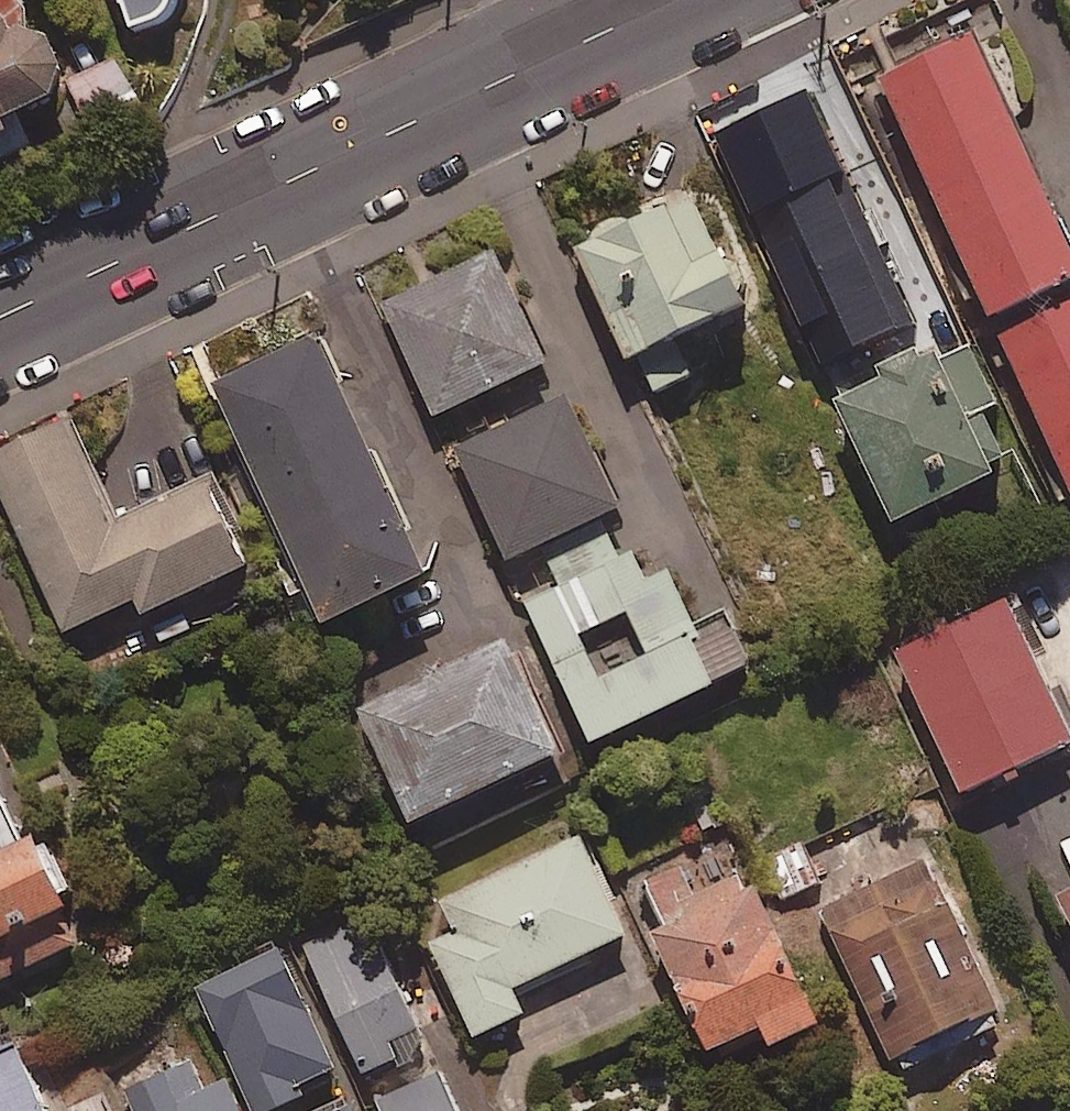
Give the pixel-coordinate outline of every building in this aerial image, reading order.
[(61,18),(41,26),(36,0),(0,0),(0,140),(16,133),(9,117),(64,94),(57,79),(82,68),(61,18)] [(133,32),(171,18),(180,0),(122,0),(133,32)] [(976,33),(884,77),(996,315),(1069,280),(1069,234),(976,33)] [(694,187),(582,239),(653,392),(695,372),(677,334),(747,301),(752,284),(745,264),(724,250),(694,187)] [(550,362),(499,251),(387,303),(439,414),(550,362)] [(1005,336),(1069,475),(1069,306),(1005,336)] [(432,574),(321,333),(218,381),(330,621),(432,574)] [(927,341),(882,363),(890,379),(845,400),(903,520),(1022,462),(994,405),(1003,401),(972,339),(935,357),(927,341)] [(622,507),(569,393),(460,444),(513,557),(622,507)] [(71,419),(0,451),(0,478),(68,630),(140,598),(146,612),(250,565),(211,478),(117,521),(71,419)] [(699,627),(672,570),(650,580),(635,549),(621,555),(610,532),(550,560),(561,582),(529,597),(597,740),(754,665),(729,613),(699,627)] [(1015,598),(897,649),(959,793),(1069,745),(1069,724),(1015,598)] [(564,751),(511,640),(363,711),(416,822),(564,751)] [(87,941),(67,894),(80,888),(59,840),(46,846),(42,838),(29,844),(0,777),(0,979),(87,941)] [(629,934),(583,836),(446,900),(460,930),(434,942),(477,1035),(528,1012),(516,987),(629,934)] [(817,882),(801,842),(768,855),(784,896),(817,882)] [(753,873),(703,898),(683,857),(636,880),(718,1048),(767,1024),(777,1045),(825,1022),(753,873)] [(1006,1019),(930,859),(826,908),(901,1068),(1006,1019)] [(429,1045),(368,916),(308,944),(369,1073),(429,1045)] [(284,948),(202,986),(259,1110),(270,1110),(343,1077),(284,948)] [(24,1051),(0,1062),(0,1110),(52,1110),(24,1051)] [(220,1052),(129,1089),(139,1110),(244,1110),(220,1052)] [(442,1074),(382,1100),(386,1110),(458,1110),(442,1074)]
